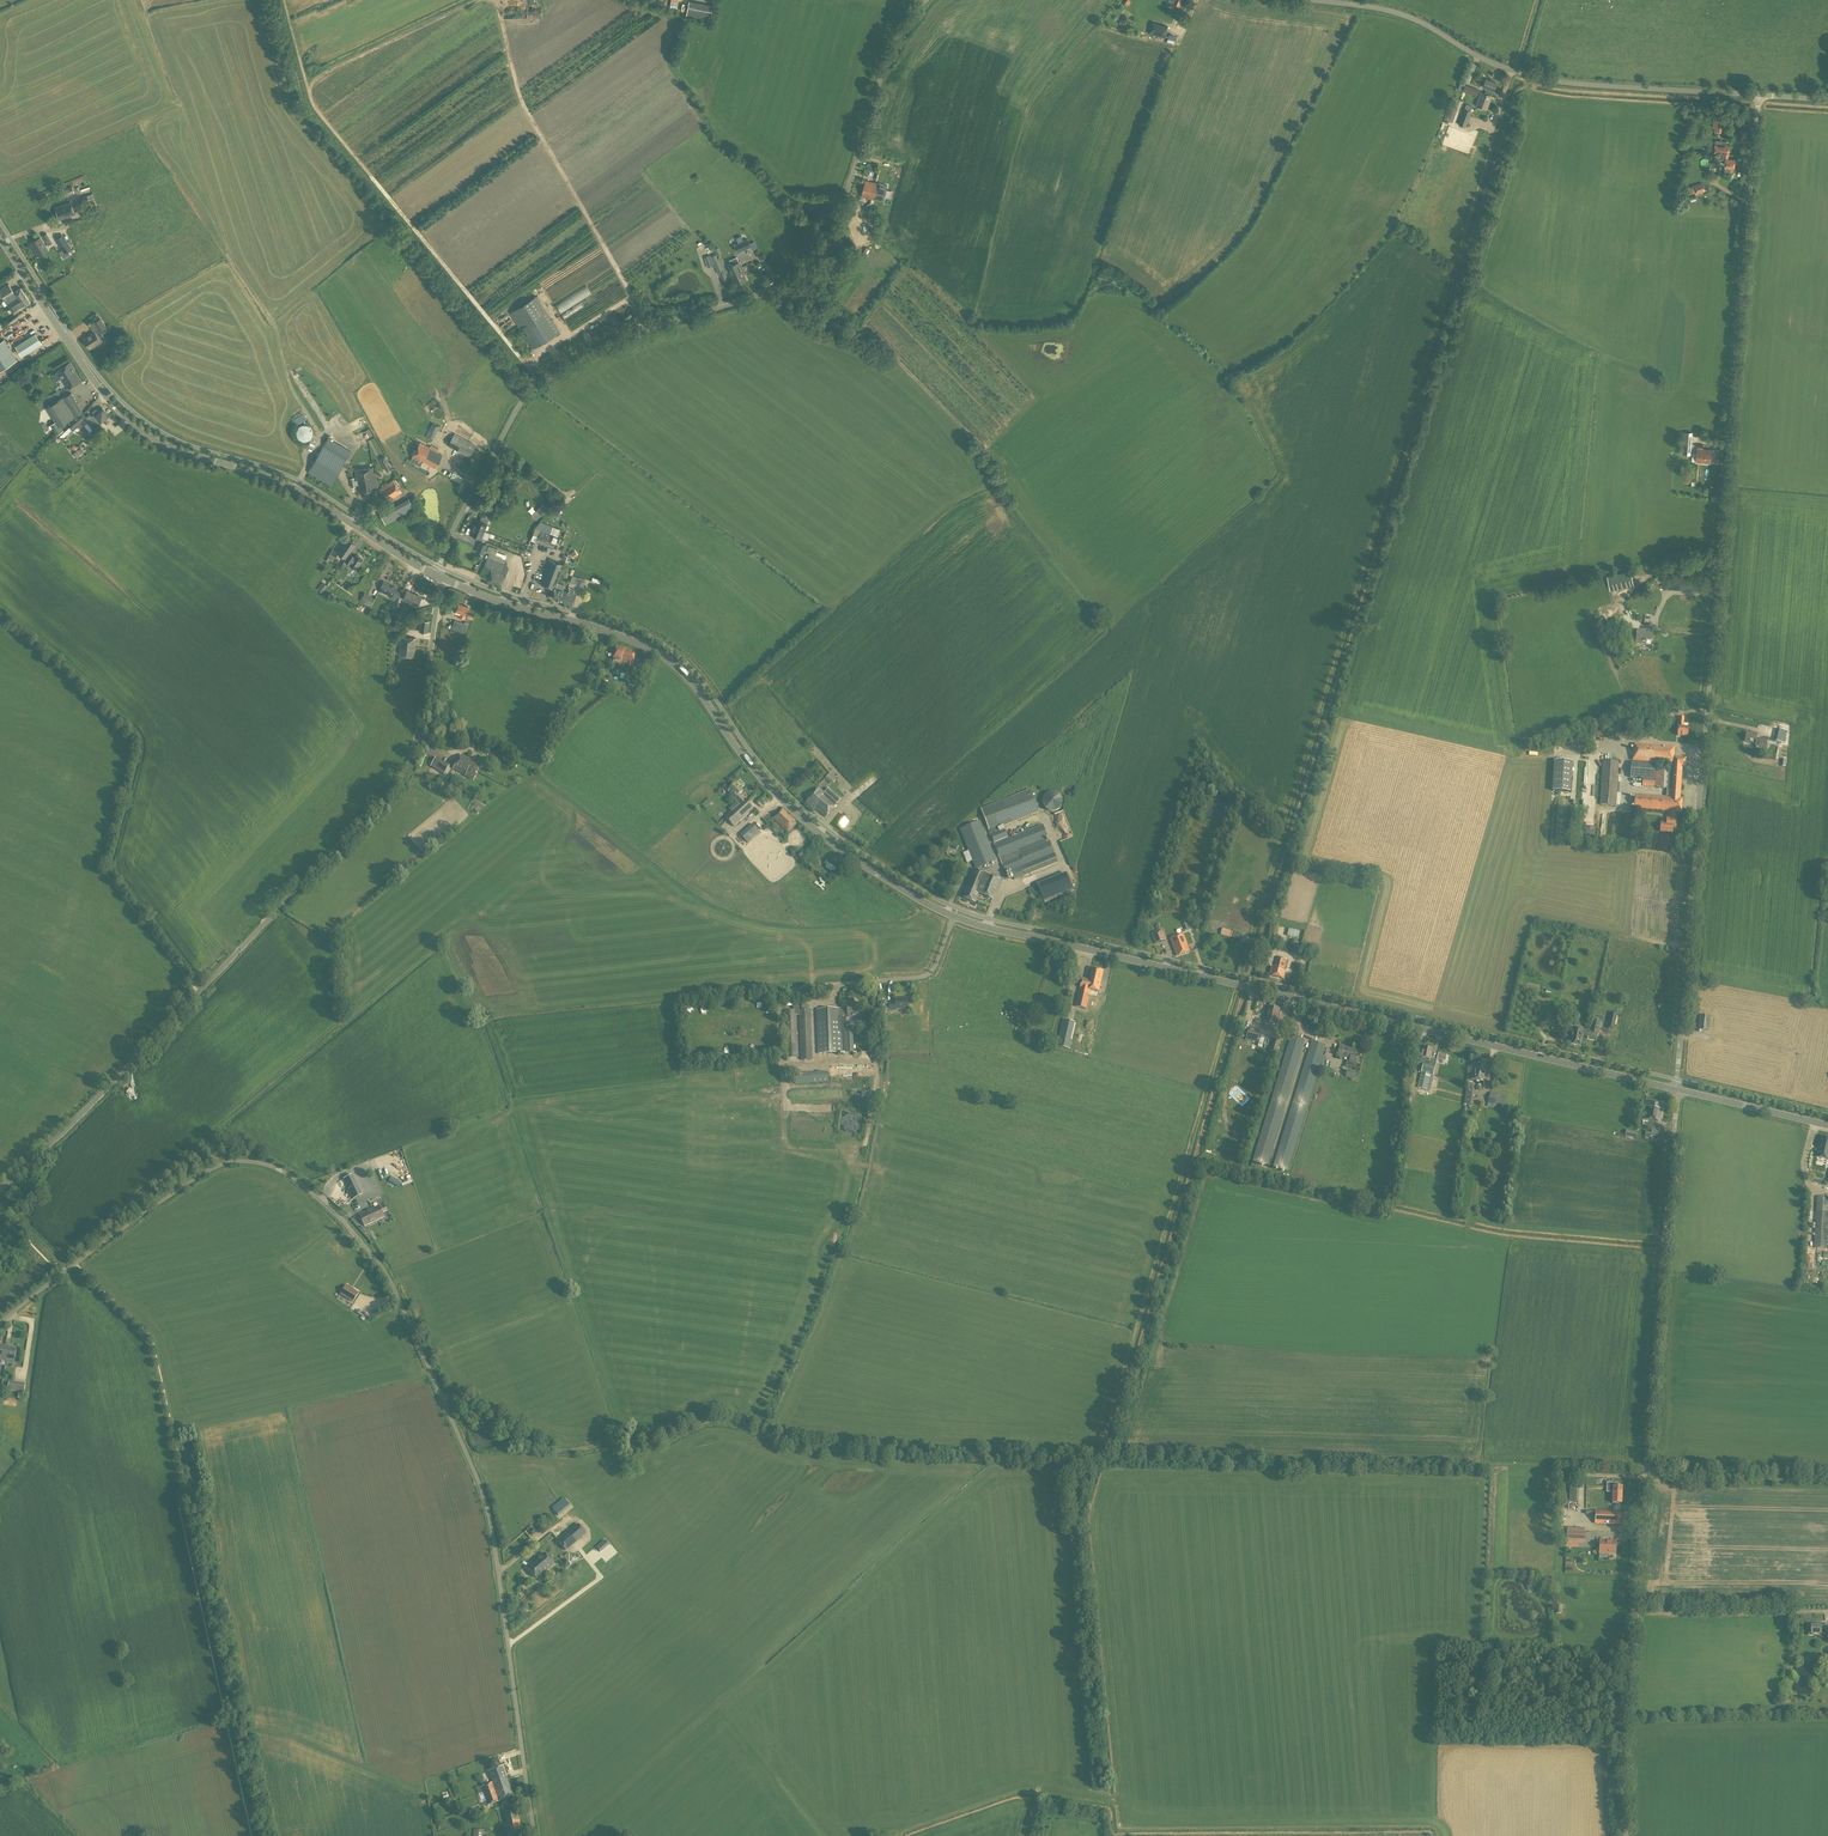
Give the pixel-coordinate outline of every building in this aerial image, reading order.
[(1173,4),(1184,9),(1188,0),(1187,0),(1175,0),(1173,4)] [(688,16),(712,20),(715,5),(691,1),(688,16)] [(681,3),(680,10),(689,11),(690,4),(681,3)] [(1152,22),(1148,33),(1166,38),(1168,31),(1167,31),(1168,26),(1152,22)] [(1491,96),(1493,90),(1496,82),(1485,79),(1482,86),(1487,88),(1485,93),(1486,94),(1491,96)] [(1476,96),(1478,90),(1465,85),(1463,91),(1476,96)] [(1486,94),(1485,93),(1480,92),(1475,105),(1486,109),(1491,96),(1486,94)] [(1465,127),(1471,111),(1464,108),(1458,125),(1465,127)] [(1722,126),(1723,114),(1716,113),(1715,126),(1722,126)] [(1715,140),(1714,153),(1719,153),(1729,154),(1729,145),(1727,145),(1727,144),(1728,144),(1728,142),(1727,142),(1727,141),(1715,140)] [(1729,154),(1719,153),(1719,158),(1726,158),(1725,167),(1725,172),(1730,173),(1731,168),(1735,168),(1735,159),(1728,159),(1729,154)] [(878,184),(865,180),(861,196),(883,202),(887,185),(878,183),(878,184)] [(1695,193),(1704,191),(1702,183),(1693,185),(1695,193)] [(65,196),(74,193),(72,186),(63,189),(65,196)] [(95,199),(93,193),(87,195),(79,198),(82,205),(90,202),(89,201),(95,199)] [(59,219),(75,214),(70,202),(55,208),(59,219)] [(856,214),(846,219),(860,246),(870,241),(856,214)] [(48,245),(53,242),(46,233),(42,235),(48,245)] [(65,252),(71,248),(63,235),(56,238),(65,252)] [(48,250),(40,237),(31,243),(33,247),(34,247),(40,255),(48,250)] [(737,252),(751,246),(748,239),(734,245),(737,252)] [(719,273),(723,280),(728,278),(719,258),(718,258),(716,254),(710,257),(712,261),(718,274),(719,273)] [(739,270),(743,269),(739,261),(727,267),(731,275),(739,272),(739,270)] [(739,272),(731,275),(732,277),(733,277),(736,284),(747,280),(743,272),(744,271),(743,269),(739,270),(739,272)] [(26,296),(21,288),(14,292),(8,283),(0,289),(0,292),(9,306),(11,305),(13,304),(12,304),(19,300),(19,301),(20,300),(21,300),(26,296)] [(581,301),(593,294),(588,285),(556,303),(564,318),(584,307),(581,301)] [(11,305),(9,306),(14,313),(30,303),(30,302),(26,296),(21,300),(20,300),(19,301),(19,300),(12,304),(13,304),(11,305)] [(520,328),(534,350),(560,333),(536,296),(510,312),(520,328)] [(89,348),(105,338),(100,330),(106,326),(100,318),(94,322),(98,328),(83,338),(89,348)] [(22,356),(42,343),(35,333),(15,345),(22,356)] [(4,339),(0,342),(0,370),(6,366),(17,359),(4,339)] [(81,380),(75,371),(75,370),(70,361),(56,370),(57,372),(53,374),(56,379),(60,377),(61,379),(62,378),(68,388),(81,380)] [(58,427),(83,412),(71,392),(46,408),(58,427)] [(92,429),(109,416),(102,408),(98,411),(96,409),(92,412),(94,414),(91,416),(90,414),(84,419),(81,416),(69,427),(73,431),(77,426),(80,429),(87,423),(92,429)] [(432,423),(429,429),(436,433),(437,430),(439,426),(432,423)] [(302,441),(304,441),(305,441),(306,441),(308,440),(309,440),(310,439),(311,438),(312,436),(312,435),(313,434),(313,432),(313,431),(312,430),(312,428),(311,427),(310,426),(309,425),(307,425),(306,424),(305,424),(303,424),(302,424),(300,425),(299,426),(298,427),(297,428),(296,429),(296,431),(296,432),(296,434),(296,435),(297,436),(297,438),(298,439),(299,440),(301,440),(302,441)] [(469,457),(475,446),(454,434),(448,445),(469,457)] [(1691,453),(1692,436),(1684,436),(1682,453),(1691,453)] [(331,486),(346,460),(351,451),(328,437),(323,446),(307,472),(331,486)] [(430,447),(420,442),(412,457),(410,461),(415,463),(417,459),(420,461),(421,460),(435,468),(442,455),(429,448),(430,447)] [(74,453),(77,457),(85,451),(82,447),(74,453)] [(1711,463),(1712,450),(1697,449),(1696,462),(1711,463)] [(391,468),(385,456),(384,457),(384,456),(381,458),(380,459),(386,471),(391,468)] [(373,476),(373,473),(373,467),(355,469),(356,480),(358,480),(359,486),(364,485),(363,482),(362,482),(362,477),(373,476)] [(364,485),(359,486),(360,493),(374,491),(374,488),(378,487),(376,472),(373,473),(373,476),(362,477),(362,482),(363,482),(364,485)] [(387,501),(401,492),(393,480),(379,489),(387,501)] [(553,503),(557,498),(550,491),(545,496),(553,503)] [(379,514),(385,524),(414,509),(409,498),(379,514)] [(540,515),(546,509),(542,505),(536,511),(540,515)] [(486,523),(488,519),(481,517),(479,520),(475,519),(472,526),(484,532),(487,524),(486,523)] [(553,548),(559,531),(552,528),(553,527),(540,522),(535,528),(530,539),(536,542),(553,548)] [(482,538),(484,532),(472,526),(469,534),(482,538)] [(346,559),(351,551),(356,544),(346,538),(337,552),(345,558),(346,559)] [(501,586),(508,569),(503,567),(506,559),(501,558),(501,557),(495,554),(497,549),(488,545),(486,552),(489,553),(484,566),(491,568),(486,580),(501,586)] [(333,561),(338,553),(332,549),(328,557),(333,561)] [(346,559),(345,558),(344,560),(344,561),(342,564),(349,569),(351,566),(356,569),(362,559),(361,558),(361,557),(358,555),(357,556),(351,551),(346,559)] [(554,587),(555,587),(564,565),(549,559),(540,584),(554,589),(554,587)] [(1611,590),(1634,585),(1631,571),(1607,576),(1611,590)] [(583,587),(585,581),(584,581),(585,579),(576,576),(572,575),(569,582),(583,587)] [(1701,592),(1702,577),(1669,575),(1667,590),(1701,592)] [(318,588),(322,592),(327,584),(323,581),(318,588)] [(400,598),(402,593),(395,589),(396,588),(383,581),(379,590),(391,596),(390,598),(394,600),(397,597),(400,598)] [(566,591),(555,587),(554,587),(554,589),(551,597),(563,601),(566,591)] [(566,591),(563,601),(572,605),(575,595),(572,594),(574,589),(570,588),(568,592),(566,591)] [(417,605),(421,596),(406,590),(402,599),(417,605)] [(369,606),(374,598),(364,592),(360,600),(369,606)] [(390,611),(399,606),(397,602),(388,607),(390,611)] [(464,619),(465,614),(468,607),(458,603),(455,611),(460,613),(459,617),(464,619)] [(1633,628),(1623,617),(1613,626),(1624,637),(1633,628)] [(427,633),(429,621),(421,620),(419,631),(427,633)] [(464,632),(467,624),(454,620),(451,628),(464,632)] [(1606,624),(1605,623),(1597,630),(1605,638),(1613,631),(1607,624),(1606,624)] [(1641,635),(1641,644),(1646,644),(1646,640),(1651,641),(1651,640),(1652,639),(1652,637),(1652,636),(1652,632),(1647,631),(1647,627),(1644,627),(1643,631),(1643,635),(1641,635)] [(1643,635),(1643,631),(1636,631),(1633,631),(1632,634),(1636,634),(1636,644),(1641,644),(1641,635),(1643,635)] [(414,657),(416,638),(401,637),(399,655),(414,657)] [(614,657),(633,662),(635,651),(624,648),(616,646),(614,657)] [(631,673),(633,662),(614,657),(613,663),(619,664),(618,671),(631,673)] [(1683,727),(1684,718),(1679,717),(1679,726),(1678,735),(1687,736),(1688,727),(1683,727)] [(1767,748),(1769,740),(1758,737),(1758,735),(1747,733),(1746,742),(1756,744),(1755,746),(1767,748)] [(1677,819),(1675,819),(1676,812),(1681,812),(1682,799),(1680,798),(1682,767),(1686,767),(1686,758),(1674,757),(1675,747),(1633,744),(1632,761),(1668,764),(1668,772),(1655,771),(1654,788),(1667,788),(1666,797),(1635,794),(1634,809),(1667,811),(1667,818),(1666,823),(1662,823),(1661,832),(1673,833),(1674,828),(1677,828),(1677,819)] [(473,780),(481,765),(461,755),(453,769),(465,775),(465,776),(473,780)] [(442,777),(449,765),(436,757),(430,766),(435,769),(434,772),(442,777)] [(1615,806),(1619,761),(1603,760),(1600,805),(1615,806)] [(1554,761),(1552,791),(1571,792),(1573,762),(1554,761)] [(1655,763),(1631,762),(1630,778),(1654,779),(1655,763)] [(827,778),(833,783),(837,779),(831,773),(827,778)] [(449,791),(452,786),(445,782),(442,788),(449,791)] [(739,803),(737,806),(725,817),(734,827),(754,808),(745,798),(744,799),(740,794),(743,791),(736,783),(729,789),(735,796),(734,797),(737,800),(739,803)] [(824,793),(818,788),(806,803),(814,809),(815,808),(825,817),(841,799),(828,788),(824,793)] [(1011,823),(1039,812),(1030,789),(1003,800),(981,809),(983,815),(989,828),(990,831),(991,835),(1000,832),(998,828),(1002,826),(1011,823)] [(1057,793),(1054,792),(1051,792),(1048,793),(1046,795),(1044,798),(1043,801),(1043,804),(1044,806),(1046,809),(1049,810),(1052,811),(1055,811),(1058,810),(1060,808),(1062,806),(1062,803),(1062,800),(1061,797),(1059,794),(1057,793)] [(781,808),(778,811),(779,812),(776,815),(776,814),(772,818),(788,833),(798,823),(781,808)] [(844,812),(836,825),(844,830),(853,818),(844,812)] [(980,820),(960,829),(976,869),(994,861),(985,839),(987,838),(980,820)] [(748,843),(760,832),(753,824),(741,835),(748,843)] [(1007,835),(993,841),(1000,857),(1001,859),(1000,859),(1001,862),(1002,864),(1005,872),(1011,870),(1014,880),(1024,876),(1031,873),(1058,863),(1058,862),(1054,853),(1050,841),(1047,842),(1046,839),(1048,838),(1043,825),(1023,832),(1022,829),(1007,835)] [(956,849),(959,845),(952,841),(950,845),(956,849)] [(801,858),(806,853),(802,850),(797,856),(801,858)] [(993,899),(1000,880),(974,869),(966,888),(967,888),(963,897),(975,902),(979,893),(993,899)] [(1074,890),(1072,886),(1071,884),(1042,896),(1044,902),(1070,892),(1074,890)] [(1192,929),(1188,918),(1183,920),(1187,931),(1192,929)] [(1274,943),(1279,925),(1271,923),(1267,942),(1274,943)] [(1220,935),(1232,937),(1232,930),(1221,928),(1220,935)] [(1162,931),(1161,929),(1156,931),(1156,933),(1151,935),(1155,944),(1166,939),(1163,931),(1162,931)] [(1177,956),(1189,952),(1183,934),(1170,939),(1177,956)] [(1284,979),(1285,972),(1288,960),(1275,957),(1275,956),(1263,953),(1261,964),(1272,967),(1270,975),(1284,979)] [(1080,988),(1075,1006),(1087,1009),(1091,990),(1099,991),(1103,971),(1097,969),(1096,968),(1093,967),(1092,968),(1091,968),(1089,980),(1082,979),(1080,988)] [(889,1010),(897,1010),(897,1009),(908,1009),(908,998),(895,998),(895,1003),(889,1003),(889,1010)] [(861,1017),(860,1004),(855,1004),(855,1005),(847,1005),(847,1008),(816,1009),(818,1054),(843,1053),(854,1052),(853,1030),(842,1031),(842,1016),(843,1016),(843,1019),(848,1019),(848,1017),(861,1017)] [(1276,1024),(1279,1009),(1269,1007),(1266,1022),(1276,1024)] [(813,1060),(811,1009),(799,1010),(796,1010),(784,1011),(786,1058),(799,1058),(796,1014),(799,1014),(800,1061),(813,1060)] [(1608,1023),(1615,1024),(1617,1013),(1610,1012),(1608,1023)] [(1709,1031),(1710,1016),(1700,1015),(1698,1030),(1709,1031)] [(1558,1018),(1550,1017),(1545,1016),(1544,1022),(1557,1025),(1558,1018)] [(1583,1036),(1588,1037),(1588,1038),(1596,1040),(1600,1021),(1593,1019),(1590,1031),(1584,1030),(1583,1036)] [(1073,1041),(1071,1040),(1075,1023),(1063,1020),(1058,1047),(1071,1050),(1073,1041)] [(1583,1036),(1584,1030),(1572,1027),(1569,1044),(1580,1046),(1583,1036)] [(1257,1042),(1259,1032),(1248,1029),(1246,1040),(1257,1042)] [(1267,1166),(1305,1040),(1290,1036),(1252,1161),(1252,1162),(1251,1166),(1255,1168),(1257,1163),(1267,1166)] [(1277,1054),(1281,1040),(1273,1037),(1269,1051),(1277,1054)] [(1311,1040),(1273,1166),(1287,1171),(1320,1063),(1322,1056),(1326,1045),(1311,1040)] [(1355,1063),(1357,1053),(1354,1053),(1355,1050),(1340,1046),(1337,1056),(1350,1059),(1349,1062),(1355,1063)] [(1430,1090),(1436,1060),(1431,1059),(1433,1049),(1423,1047),(1420,1057),(1421,1057),(1420,1063),(1423,1064),(1421,1072),(1417,1087),(1430,1090)] [(1486,1069),(1488,1062),(1477,1059),(1475,1066),(1473,1066),(1470,1079),(1485,1082),(1488,1069),(1486,1069)] [(1356,1080),(1357,1072),(1347,1070),(1345,1077),(1356,1080)] [(1473,1105),(1474,1088),(1466,1088),(1464,1104),(1473,1105)] [(1504,1106),(1506,1096),(1490,1092),(1488,1103),(1504,1106)] [(1662,1109),(1663,1103),(1646,1101),(1645,1106),(1646,1107),(1645,1119),(1660,1121),(1662,1109)] [(1665,1138),(1667,1130),(1663,1129),(1663,1127),(1652,1125),(1651,1132),(1646,1131),(1644,1139),(1650,1140),(1650,1136),(1661,1138),(1665,1138)] [(1635,1138),(1637,1132),(1626,1129),(1624,1135),(1635,1138)] [(1827,1154),(1827,1138),(1822,1137),(1820,1144),(1819,1144),(1818,1149),(1826,1151),(1826,1153),(1827,1154)] [(1826,1153),(1826,1151),(1818,1149),(1816,1157),(1827,1159),(1827,1154),(1826,1153)] [(362,1195),(359,1190),(350,1194),(353,1199),(362,1195)] [(1827,1248),(1827,1197),(1817,1197),(1814,1248),(1827,1249),(1827,1248)] [(365,1226),(384,1217),(379,1205),(359,1215),(365,1226)] [(352,1302),(358,1293),(346,1285),(340,1294),(352,1302)] [(17,1348),(8,1347),(9,1346),(0,1344),(0,1360),(6,1361),(6,1359),(15,1360),(17,1348)] [(1578,1495),(1578,1483),(1569,1483),(1569,1495),(1578,1495)] [(1621,1503),(1622,1487),(1618,1486),(1618,1483),(1607,1483),(1606,1492),(1612,1492),(1612,1503),(1615,1503),(1615,1507),(1614,1507),(1614,1510),(1595,1510),(1595,1524),(1622,1525),(1623,1511),(1621,1511),(1621,1503)] [(565,1497),(553,1508),(560,1516),(572,1504),(565,1497)] [(566,1551),(586,1534),(578,1523),(557,1541),(566,1551)] [(527,1531),(534,1537),(540,1530),(533,1525),(527,1531)] [(1577,1532),(1568,1532),(1567,1542),(1576,1543),(1577,1532)] [(1599,1553),(1615,1554),(1616,1541),(1600,1540),(1599,1553)] [(546,1570),(554,1564),(544,1552),(536,1559),(537,1559),(527,1568),(536,1578),(546,1569),(546,1570)] [(1532,1585),(1529,1578),(1523,1581),(1527,1588),(1532,1585)] [(1809,1636),(1814,1636),(1814,1634),(1822,1634),(1822,1625),(1812,1625),(1812,1627),(1809,1627),(1809,1636)] [(1479,1671),(1478,1682),(1485,1684),(1487,1672),(1479,1671)] [(488,1805),(513,1796),(502,1766),(488,1771),(493,1782),(481,1787),(488,1805)] [(518,1809),(502,1811),(507,1835),(516,1835),(525,1834),(523,1827),(521,1827),(518,1809)]
